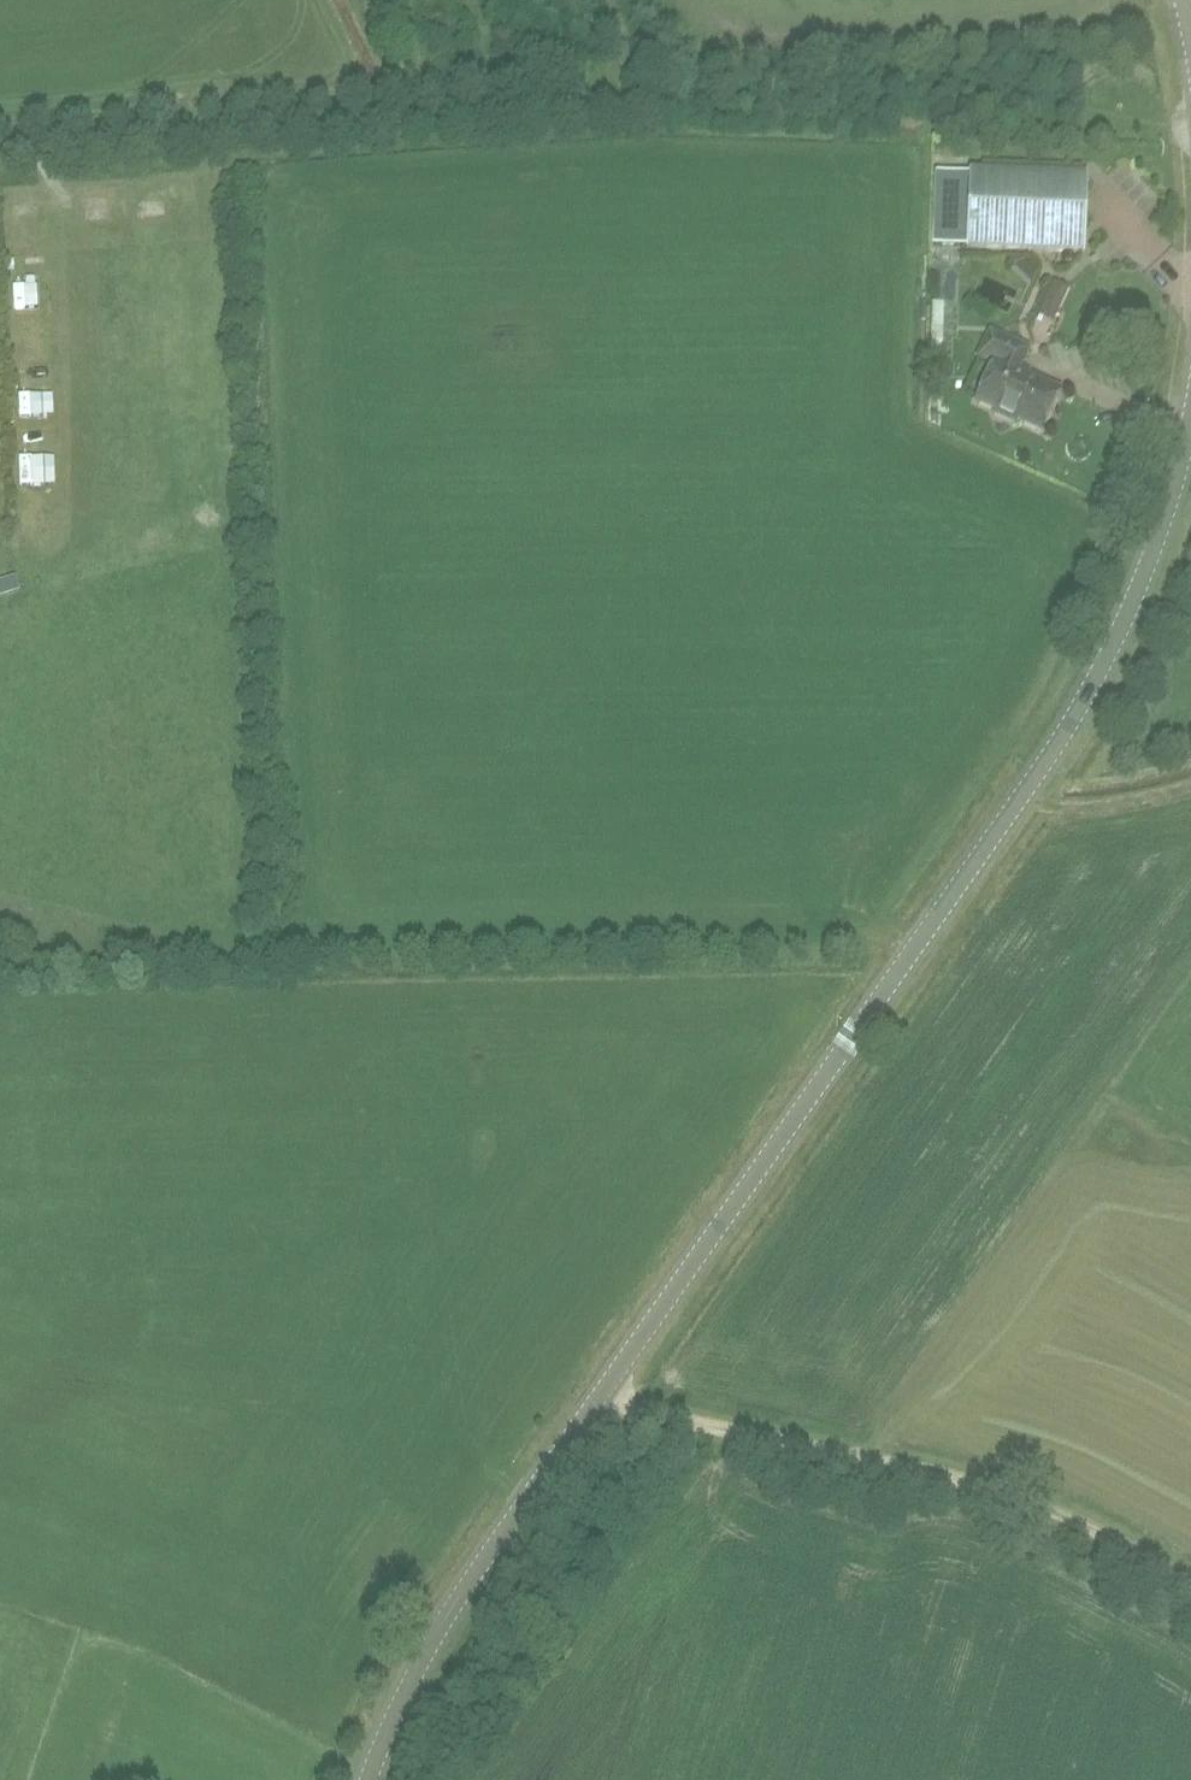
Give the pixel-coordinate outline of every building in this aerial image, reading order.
[(936,174),(934,246),(968,247),(968,250),(1084,254),(1086,179),(1083,179),(1021,177),(970,175),(936,174)] [(17,289),(35,287),(32,263),(14,265),(17,289)] [(1040,313),(1057,321),(1073,286),(1055,278),(1040,313)] [(1015,424),(1017,420),(1042,431),(1060,392),(1018,373),(1028,350),(991,333),(980,357),(994,364),(977,402),(996,410),(995,414),(1015,424)] [(46,417),(44,386),(18,388),(20,419),(46,417)] [(20,483),(44,482),(43,464),(19,465),(20,483)]
